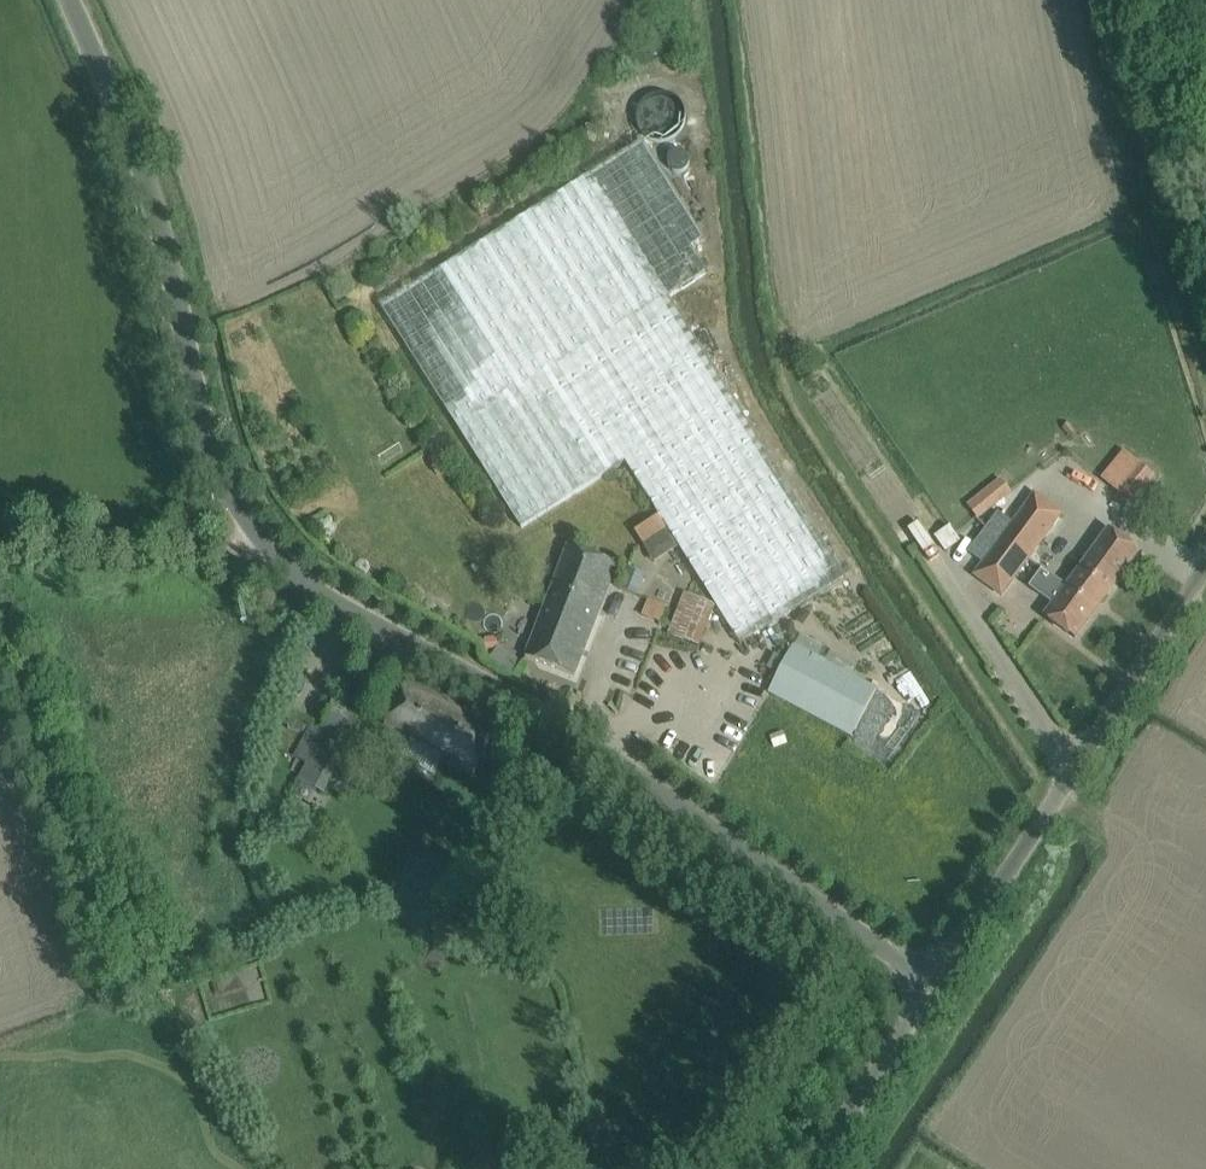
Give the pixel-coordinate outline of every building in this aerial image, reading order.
[(706,239),(644,141),(381,306),(521,527),(626,461),(659,514),(634,530),(641,542),(667,526),(742,644),(847,577),(669,297),(708,272),(692,247),(706,239)] [(1138,462),(1115,490),(1133,505),(1157,477),(1138,462)] [(978,519),(1012,493),(1011,492),(1000,478),(967,505),(977,517),(978,519)] [(1003,535),(1030,558),(1064,513),(1034,491),(1003,535)] [(1097,608),(1139,552),(1110,530),(1068,587),(1097,608)] [(1002,596),(1030,558),(1003,535),(974,575),(1002,596)] [(552,589),(526,657),(574,676),(600,608),(617,564),(568,545),(552,589)] [(638,595),(646,575),(631,568),(623,588),(638,595)] [(1030,586),(1055,605),(1046,616),(1075,638),(1097,608),(1068,587),(1043,568),(1030,586)] [(661,620),(666,604),(649,599),(644,614),(661,620)] [(498,648),(497,636),(485,637),(487,649),(498,648)] [(877,688),(794,644),(769,691),(852,735),(877,688)] [(381,730),(472,778),(500,725),(408,677),(381,730)] [(367,714),(336,699),(298,779),(326,792),(349,742),(353,744),(367,714)] [(306,725),(291,718),(287,725),(303,732),(306,725)]
